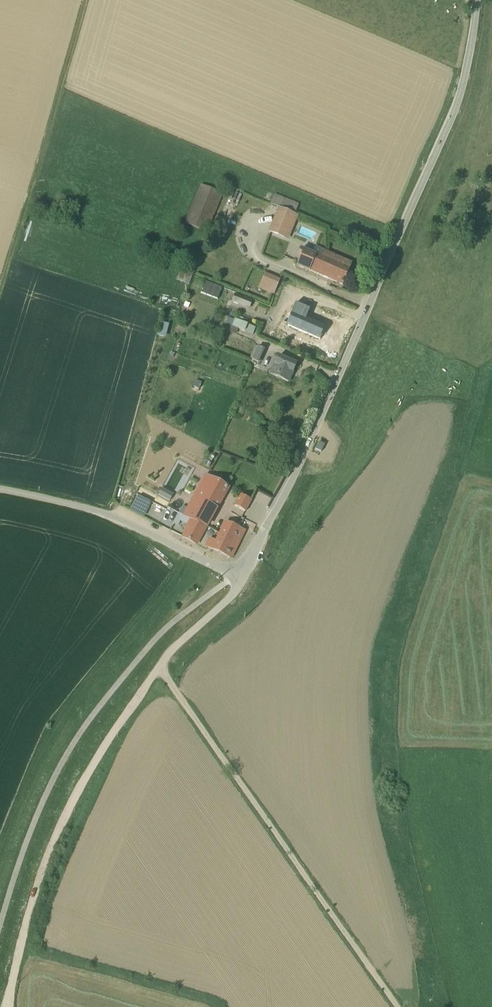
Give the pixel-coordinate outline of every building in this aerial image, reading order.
[(221,197),(200,188),(184,227),(206,236),(221,197)] [(298,207),(273,197),(269,208),(277,211),(267,235),(288,243),(297,219),(294,217),(298,207)] [(298,263),(295,270),(308,276),(308,274),(341,288),(351,267),(314,251),(311,258),(299,253),(296,261),(298,263)] [(175,284),(188,289),(193,275),(180,270),(175,284)] [(264,277),(257,292),(272,298),(279,283),(264,277)] [(252,304),(234,297),(230,305),(248,312),(252,304)] [(291,318),(288,317),(284,324),(287,326),(286,329),(283,327),(280,333),(284,335),(283,336),(291,340),(291,341),(300,345),(301,343),(314,348),(318,339),(304,333),(305,331),(299,328),(305,313),(295,308),(291,318)] [(227,321),(224,327),(228,329),(226,334),(234,337),(236,332),(251,338),(254,331),(247,328),(249,325),(235,319),(233,323),(227,321)] [(167,328),(159,326),(156,339),(164,341),(167,328)] [(250,363),(257,367),(263,353),(256,350),(250,363)] [(277,360),(269,377),(287,385),(295,368),(277,360)] [(324,449),(318,447),(314,455),(320,457),(324,449)] [(182,494),(190,472),(184,469),(175,492),(182,494)] [(182,541),(195,548),(226,490),(204,478),(181,520),(190,525),(182,541)] [(160,491),(157,498),(169,504),(172,498),(160,491)] [(143,518),(149,506),(137,500),(131,512),(143,518)] [(238,500),(232,512),(242,517),(249,505),(238,500)] [(238,532),(224,526),(215,545),(209,543),(206,550),(216,559),(231,562),(237,551),(245,534),(238,532)]
